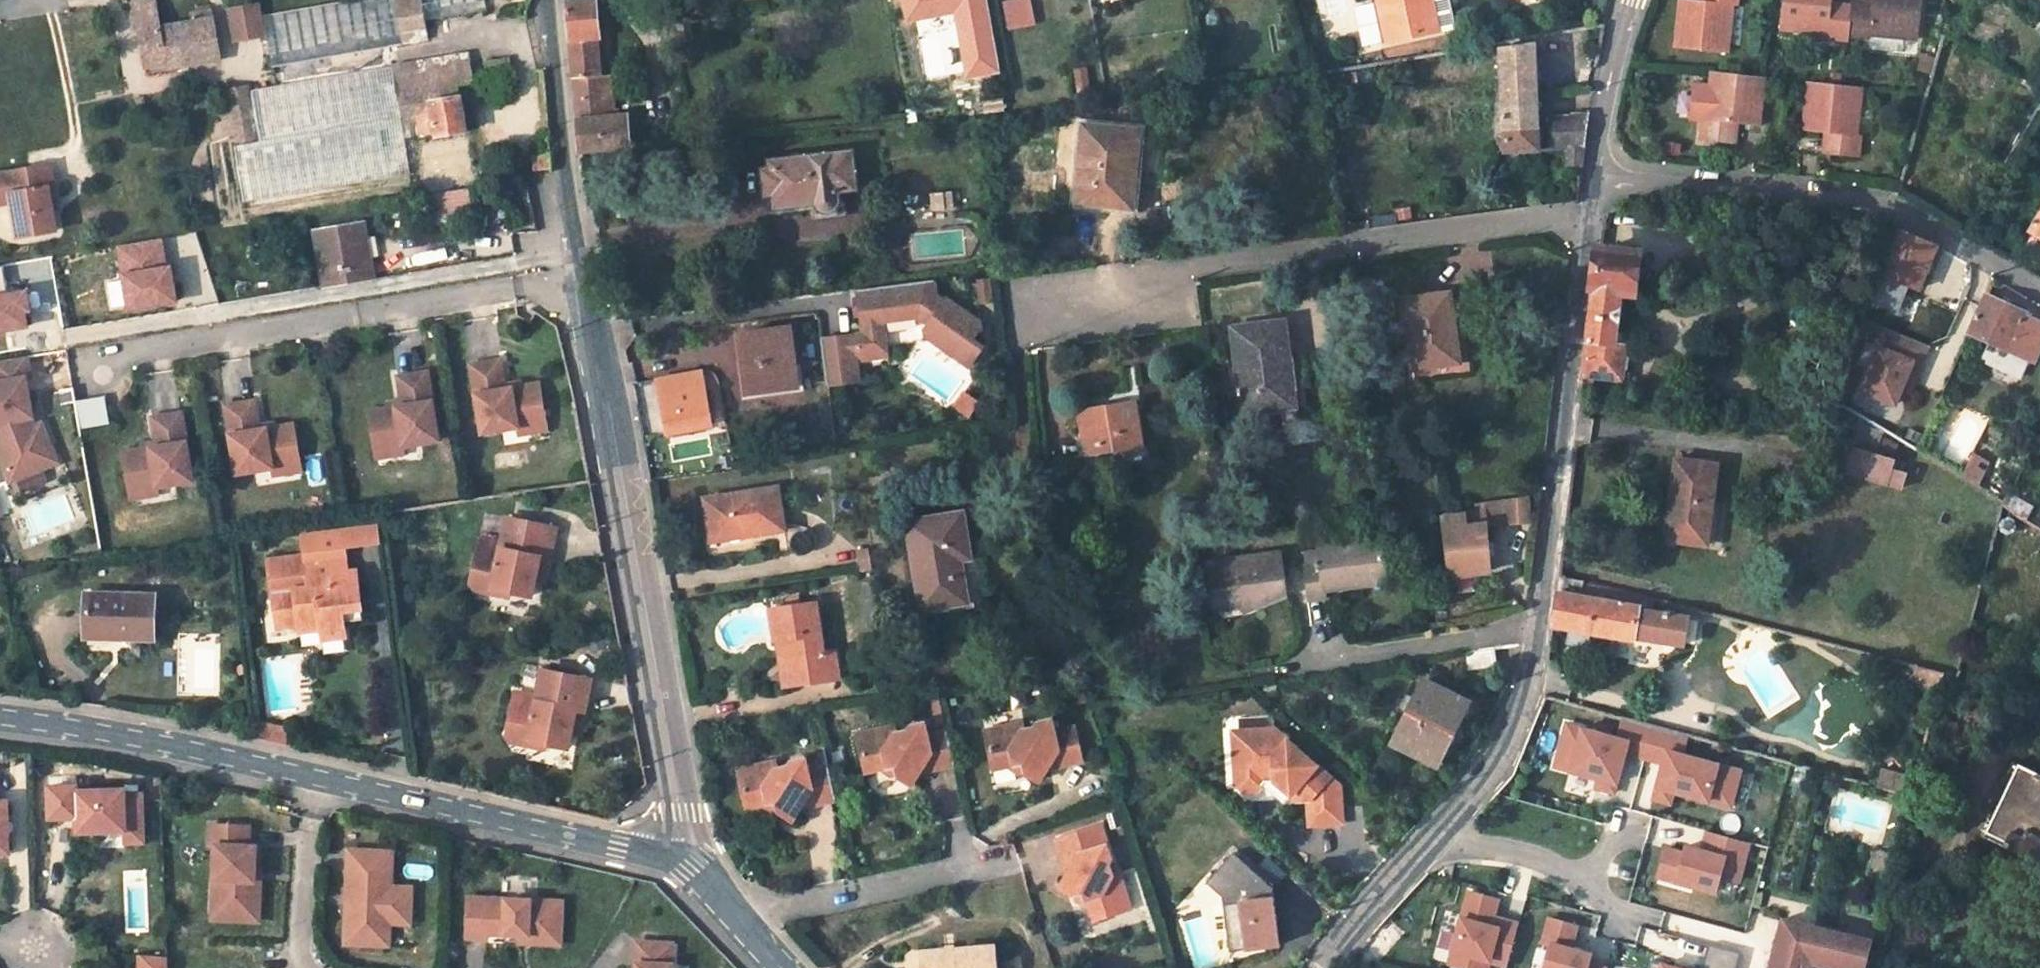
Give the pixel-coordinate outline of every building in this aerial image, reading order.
[(136,1),(147,66),(169,62),(170,67),(221,58),(213,10),(192,13),(193,22),(161,28),(157,0),(140,0),(136,1)] [(274,65),(403,44),(397,0),(350,0),(265,15),(274,65)] [(430,39),(427,19),(423,0),(397,0),(403,44),(430,39)] [(487,9),(486,0),(423,0),(427,19),(487,9)] [(631,146),(628,112),(616,113),(607,114),(603,79),(601,58),(613,57),(610,27),(600,28),(597,0),(570,0),(568,0),(582,150),(631,146)] [(1009,30),(1036,25),(1031,0),(1019,0),(1004,3),(1009,30)] [(1389,41),(1439,31),(1432,0),(1380,0),(1389,41)] [(1676,47),(1727,53),(1733,4),(1737,4),(1738,0),(1710,0),(1710,2),(1703,1),(1694,0),(1682,0),(1676,47)] [(1780,28),(1828,34),(1828,39),(1848,41),(1849,35),(1852,12),(1830,11),(1831,2),(1831,0),(1783,0),(1780,28)] [(1918,39),(1922,0),(1874,0),(1874,3),(1873,10),(1852,7),(1852,12),(1849,35),(1868,37),(1868,34),(1918,39)] [(1852,4),(1852,7),(1873,10),(1874,3),(1853,1),(1852,4)] [(1852,4),(1831,2),(1830,11),(1852,12),(1852,7),(1852,4)] [(264,34),(259,5),(232,10),(237,39),(264,34)] [(1537,41),(1501,46),(1505,138),(1505,151),(1540,150),(1537,41)] [(470,51),(394,65),(399,94),(430,89),(460,84),(476,81),(470,51)] [(512,75),(508,57),(488,61),(491,79),(512,75)] [(254,87),(259,118),(399,94),(394,65),(277,83),(254,87)] [(1758,125),(1764,77),(1712,71),(1710,88),(1694,86),(1690,119),(1702,120),(1700,140),(1727,142),(1729,123),(1737,123),(1758,125)] [(612,77),(603,79),(607,114),(616,113),(612,77)] [(1862,87),(1808,81),(1803,130),(1827,133),(1835,134),(1832,155),(1858,158),(1860,138),(1856,137),(1862,87)] [(430,89),(432,103),(462,97),(460,84),(430,89)] [(253,119),(248,86),(222,90),(227,124),(253,119)] [(402,116),(417,114),(415,105),(432,103),(430,89),(399,94),(402,116)] [(259,118),(262,140),(402,116),(399,94),(259,118)] [(462,97),(432,103),(437,135),(467,131),(462,97)] [(432,103),(415,105),(417,114),(420,138),(437,135),(432,103)] [(1590,110),(1550,114),(1552,151),(1567,149),(1568,164),(1583,165),(1590,110)] [(412,173),(402,116),(262,140),(237,144),(245,200),(412,173)] [(227,124),(228,134),(237,133),(238,141),(256,138),(253,119),(227,124)] [(1735,144),(1737,123),(1729,123),(1727,142),(1735,144)] [(1083,124),(1076,201),(1134,208),(1141,129),(1083,124)] [(1825,154),(1832,155),(1835,134),(1827,133),(1825,154)] [(417,141),(420,183),(472,180),(469,138),(417,141)] [(773,195),(775,208),(813,203),(815,206),(817,209),(821,211),(824,212),(828,211),(832,210),(835,208),(837,205),(840,198),(839,191),(858,188),(853,151),(769,161),(770,167),(763,168),(766,196),(773,195)] [(549,153),(533,156),(535,170),(551,168),(549,153)] [(533,156),(522,157),(524,173),(535,170),(533,156)] [(12,201),(18,236),(56,230),(48,187),(53,187),(50,165),(0,174),(0,203),(12,201)] [(469,190),(433,196),(435,213),(443,212),(444,221),(472,216),(469,190)] [(951,194),(933,196),(934,208),(953,205),(951,194)] [(2039,236),(2039,210),(2029,229),(2039,236)] [(364,223),(317,231),(327,285),(374,277),(364,223)] [(1883,245),(1892,249),(1871,300),(1894,310),(1906,283),(1918,289),(1937,246),(1888,225),(1883,245)] [(119,243),(131,306),(177,298),(171,264),(166,265),(161,235),(119,243)] [(1585,374),(1621,379),(1622,369),(1626,370),(1628,356),(1625,355),(1626,347),(1614,345),(1621,289),(1633,290),(1638,256),(1600,250),(1599,266),(1585,374)] [(0,262),(0,330),(29,325),(26,310),(31,309),(27,290),(9,294),(3,262),(0,262)] [(979,279),(981,303),(993,302),(991,278),(979,279)] [(822,338),(828,384),(859,380),(855,349),(886,345),(883,320),(918,315),(920,312),(931,320),(925,329),(925,337),(969,366),(982,347),(972,340),(981,327),(980,323),(946,299),(944,302),(934,294),(936,291),(935,279),(858,289),(860,301),(863,301),(864,310),(861,311),(864,333),(822,338)] [(1626,347),(1633,290),(1621,289),(1614,345),(1626,347)] [(1452,291),(1403,299),(1412,370),(1461,364),(1452,291)] [(1987,295),(1970,333),(1990,342),(1982,358),(2021,376),(2029,360),(2033,362),(2039,346),(2039,322),(2030,318),(2028,322),(2022,319),(2025,313),(1987,295)] [(1284,320),(1233,327),(1244,412),(1296,406),(1294,389),(1296,388),(1293,361),(1290,361),(1284,320)] [(791,326),(740,333),(747,393),(799,386),(791,326)] [(1928,346),(1887,329),(1861,390),(1895,404),(1901,388),(1912,362),(1920,365),(1928,346)] [(28,355),(0,359),(0,380),(26,375),(26,376),(31,376),(28,355)] [(546,422),(540,383),(506,389),(501,360),(472,365),(484,433),(520,427),(546,422)] [(1920,365),(1912,362),(1901,388),(1909,391),(1920,365)] [(701,370),(657,378),(660,395),(664,394),(666,409),(663,409),(667,432),(711,424),(701,370)] [(440,440),(428,372),(399,377),(404,406),(370,411),(377,450),(404,446),(440,440)] [(26,376),(26,375),(0,380),(0,450),(12,479),(43,467),(35,446),(50,440),(43,421),(30,426),(27,417),(33,416),(26,376)] [(301,463),(294,424),(260,430),(256,401),(227,405),(238,474),(274,467),(301,463)] [(1137,402),(1080,411),(1087,454),(1143,445),(1137,402)] [(194,481),(183,413),(154,418),(158,447),(125,452),(131,491),(158,487),(194,481)] [(548,429),(546,422),(520,427),(521,434),(548,429)] [(59,461),(50,440),(35,446),(43,467),(59,461)] [(405,453),(404,446),(377,450),(378,458),(405,453)] [(1848,447),(1841,470),(1902,488),(1906,475),(1892,471),(1895,460),(1848,447)] [(1976,486),(1988,463),(1975,454),(1963,478),(1976,486)] [(1718,464),(1677,459),(1670,513),(1681,514),(1677,541),(1707,546),(1718,464)] [(302,470),(301,463),(274,467),(275,475),(302,470)] [(1083,470),(1083,484),(1098,482),(1095,467),(1083,470)] [(705,498),(712,541),(785,530),(780,486),(705,498)] [(159,494),(158,487),(131,491),(132,499),(159,494)] [(1444,507),(1452,576),(1493,570),(1487,525),(1506,522),(1503,499),(1444,507)] [(908,521),(922,609),(968,602),(961,559),(971,558),(963,512),(908,521)] [(1666,540),(1677,541),(1681,514),(1670,513),(1666,540)] [(497,586),(534,593),(538,568),(547,570),(554,526),(505,517),(500,542),(481,539),(473,581),(478,587),(497,590),(497,586)] [(2013,520),(2007,518),(2005,519),(2001,523),(2001,528),(2005,533),(2010,533),(2013,532),(2015,529),(2016,527),(2016,523),(2013,520)] [(1310,602),(1329,599),(1327,591),(1362,585),(1361,579),(1388,575),(1383,538),(1316,548),(1319,562),(1305,564),(1310,602)] [(1214,590),(1217,605),(1243,601),(1247,611),(1288,592),(1282,552),(1210,563),(1214,590)] [(346,622),(345,610),(364,607),(360,571),(351,572),(349,555),(311,559),(311,556),(273,560),(279,616),(290,626),(302,624),(303,632),(326,629),(326,638),(347,635),(346,622)] [(1205,591),(1214,590),(1210,563),(1201,564),(1205,591)] [(1389,581),(1388,575),(1361,579),(1362,585),(1389,581)] [(1553,625),(1635,640),(1636,635),(1650,638),(1654,610),(1656,598),(1643,595),(1641,607),(1586,597),(1588,581),(1566,575),(1564,593),(1557,592),(1553,625)] [(878,598),(875,580),(865,582),(867,600),(878,598)] [(157,596),(87,592),(86,635),(155,638),(157,596)] [(817,603),(771,610),(776,641),(778,641),(782,661),(793,659),(797,684),(839,678),(835,650),(826,652),(817,603)] [(346,622),(365,619),(364,607),(345,610),(346,622)] [(1684,643),(1689,615),(1654,610),(1650,638),(1684,643)] [(786,685),(797,684),(793,659),(782,661),(786,685)] [(1921,691),(1939,697),(1946,673),(1916,665),(1910,687),(1921,691)] [(576,722),(585,724),(593,679),(543,669),(538,695),(517,692),(510,735),(514,742),(532,745),(533,741),(571,747),(574,732),(576,722)] [(1423,680),(1393,743),(1435,764),(1466,701),(1423,680)] [(1240,712),(1240,724),(1265,724),(1265,713),(1240,712)] [(1039,777),(1048,765),(1083,757),(1077,725),(1057,728),(1054,716),(1040,719),(1037,724),(1023,727),(1021,720),(986,728),(994,766),(1014,762),(1025,759),(1026,770),(1027,772),(1039,777)] [(1619,735),(1566,722),(1556,763),(1599,775),(1597,785),(1615,790),(1626,750),(1644,754),(1653,724),(1623,716),(1619,735)] [(908,783),(919,771),(954,762),(947,730),(927,734),(924,720),(909,723),(906,728),(895,731),(892,725),(856,732),(863,769),(885,765),(895,763),(897,772),(897,774),(908,783)] [(585,724),(576,722),(574,732),(584,734),(585,724)] [(268,740),(287,744),(292,728),(272,723),(268,740)] [(1653,724),(1644,754),(1665,760),(1657,797),(1671,802),(1674,791),(1730,805),(1739,770),(1683,753),(1686,734),(1653,724)] [(1273,727),(1254,729),(1255,739),(1271,737),(1277,731),(1273,727)] [(1337,785),(1277,731),(1271,737),(1255,739),(1254,729),(1231,730),(1234,782),(1242,795),(1256,795),(1261,786),(1263,782),(1263,777),(1273,776),(1273,781),(1288,795),(1294,800),(1306,799),(1307,823),(1339,821),(1337,785)] [(785,764),(774,767),(772,760),(735,768),(742,805),(763,801),(764,800),(774,798),(776,808),(776,809),(789,819),(798,805),(834,797),(827,765),(807,768),(804,757),(787,760),(785,764)] [(1016,772),(1026,770),(1025,759),(1014,762),(1016,772)] [(895,763),(885,765),(887,774),(897,772),(895,763)] [(1984,836),(2037,861),(2039,856),(2039,774),(2019,764),(1984,836)] [(1280,802),(1288,795),(1273,781),(1273,776),(1263,777),(1263,782),(1261,786),(1280,802)] [(113,831),(126,831),(126,843),(145,842),(142,794),(125,794),(125,790),(77,791),(77,786),(50,787),(51,818),(78,817),(78,832),(93,832),(93,834),(95,838),(98,840),(101,841),(106,841),(109,839),(112,835),(113,831)] [(765,810),(775,808),(776,808),(774,798),(764,800),(763,801),(765,810)] [(10,854),(7,802),(0,802),(0,854),(10,854)] [(256,881),(258,847),(251,847),(251,827),(213,825),(212,846),(218,846),(216,880),(226,881),(224,912),(261,914),(263,881),(256,881)] [(1111,876),(1108,864),(1110,858),(1100,825),(1054,839),(1065,874),(1059,887),(1071,895),(1073,894),(1083,891),(1086,900),(1092,921),(1130,910),(1118,873),(1111,876)] [(1749,842),(1708,831),(1702,853),(1699,857),(1667,849),(1659,877),(1716,892),(1720,876),(1739,880),(1749,842)] [(1231,853),(1205,883),(1221,897),(1229,952),(1273,945),(1270,922),(1276,921),(1271,888),(1231,853)] [(1891,871),(1895,857),(1879,853),(1875,867),(1891,871)] [(422,922),(424,894),(403,893),(404,880),(395,879),(396,857),(361,855),(357,950),(401,952),(402,929),(402,921),(422,922)] [(404,880),(405,857),(396,857),(395,879),(404,880)] [(261,922),(261,914),(224,912),(226,881),(216,880),(214,920),(261,922)] [(1076,903),(1086,900),(1083,891),(1073,894),(1076,903)] [(1467,896),(1452,956),(1459,959),(1456,967),(1488,967),(1489,966),(1496,967),(1506,967),(1515,930),(1492,922),(1495,905),(1467,896)] [(558,953),(560,911),(466,905),(464,946),(484,947),(484,941),(525,944),(525,952),(558,953)] [(1587,964),(1590,954),(1570,948),(1576,926),(1549,919),(1542,942),(1551,944),(1545,966),(1544,967),(1603,967),(1587,964)] [(1837,967),(1865,967),(1872,940),(1785,919),(1771,967),(1809,967),(1811,962),(1837,967)] [(422,930),(422,922),(402,921),(402,929),(422,930)] [(674,947),(638,945),(637,967),(673,967),(674,947)] [(1702,967),(1735,967),(1739,953),(1708,945),(1702,967)] [(919,954),(920,967),(998,967),(996,947),(919,954)] [(168,956),(141,954),(141,967),(168,967),(168,956)]
